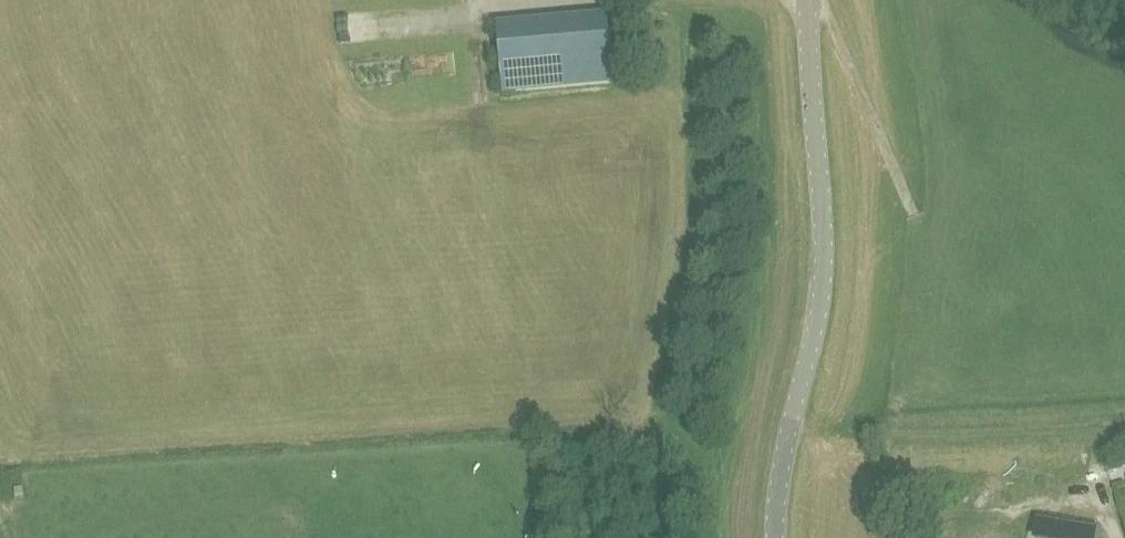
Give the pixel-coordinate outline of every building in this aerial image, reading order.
[(337,10),(340,34),(362,31),(359,7),(337,10)] [(497,25),(503,95),(614,85),(609,15),(497,25)]
